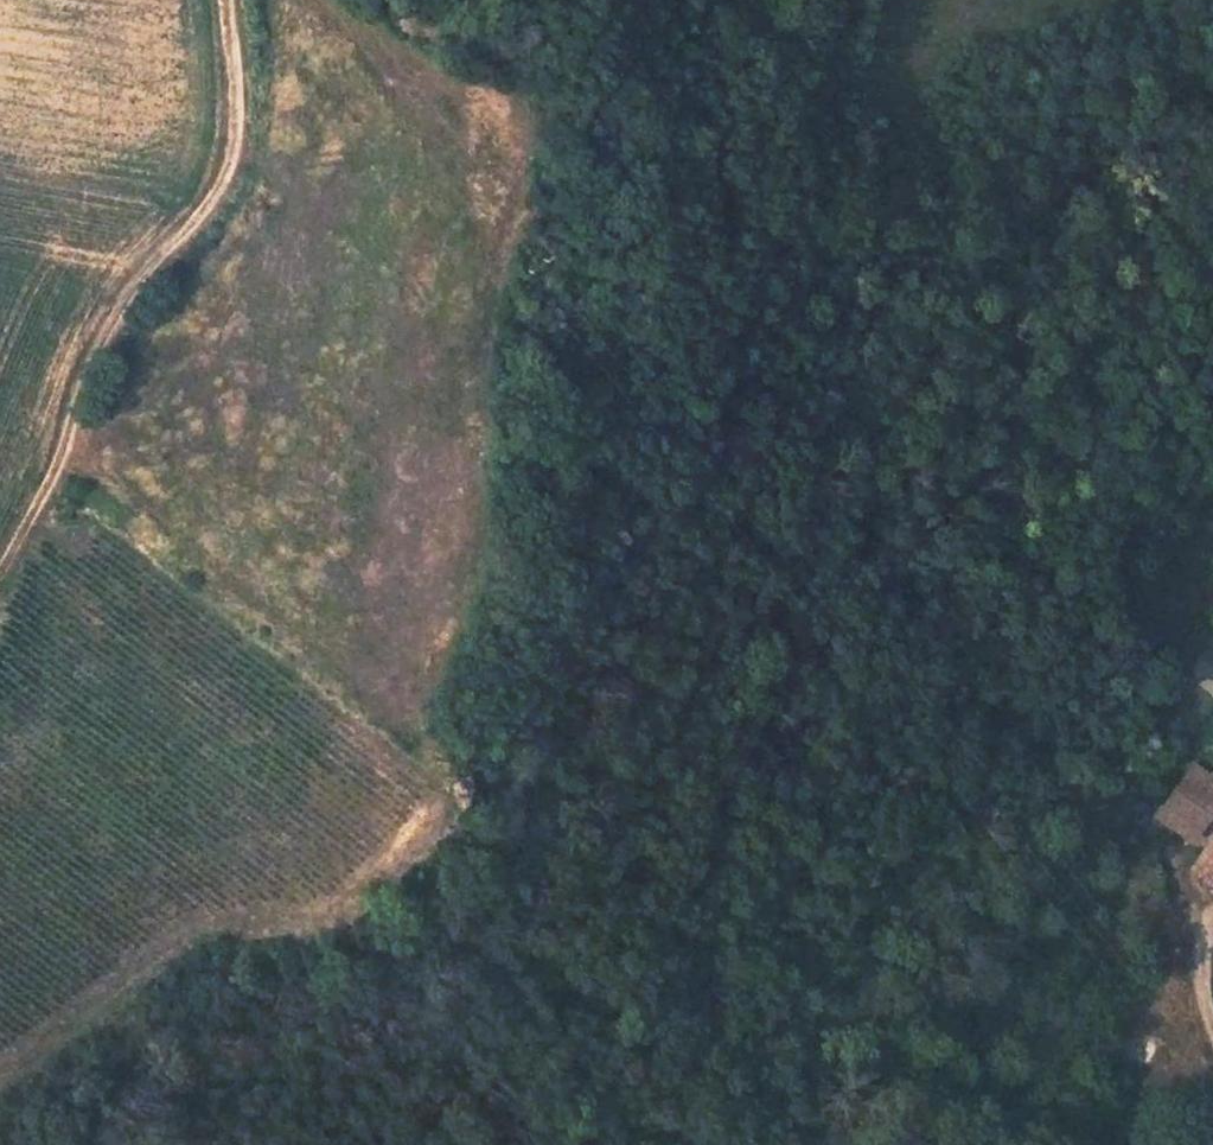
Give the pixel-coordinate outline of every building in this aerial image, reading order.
[(1193,765),(1157,815),(1188,836),(1191,837),(1206,847),(1190,867),(1212,882),(1212,778),(1193,765)] [(452,776),(449,785),(463,795),(466,775),(452,776)]
